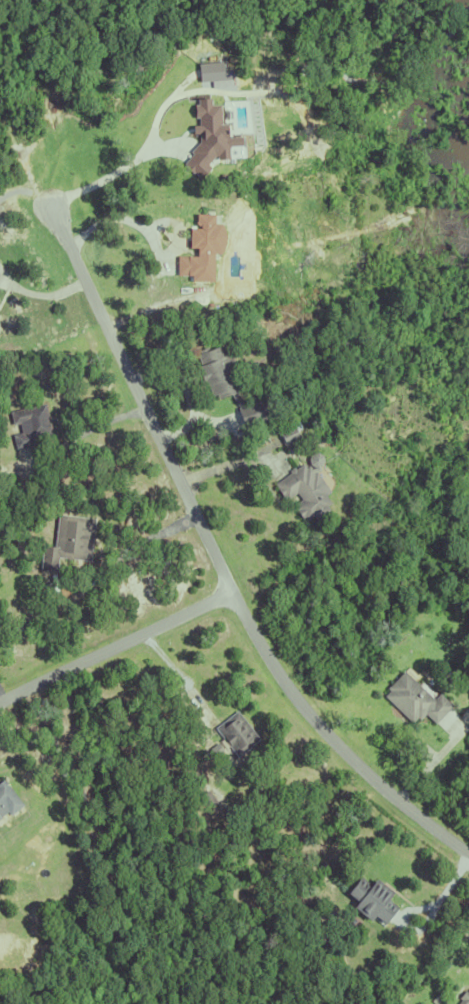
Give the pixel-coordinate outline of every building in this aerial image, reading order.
[(195,63),(195,82),(223,81),(222,62),(195,63)] [(234,142),(215,117),(216,106),(209,106),(205,99),(193,99),(192,107),(186,112),(195,124),(194,130),(187,130),(191,136),(190,159),(184,164),(183,173),(193,174),(212,160),(225,161),(225,148),(234,142)] [(209,282),(210,255),(219,255),(219,224),(210,224),(210,215),(193,215),(192,229),(185,229),(185,249),(192,249),(192,257),(174,257),(174,276),(186,276),(186,282),(209,282)] [(194,354),(209,400),(232,392),(217,346),(194,354)] [(12,434),(21,432),(19,422),(12,424),(9,411),(44,403),(51,433),(32,437),(33,444),(15,448),(12,434)] [(248,423),(247,409),(236,410),(237,423),(248,423)] [(308,464),(306,457),(309,453),(316,452),(320,455),(322,461),(318,466),(313,467),(308,464)] [(329,491),(324,495),(330,503),(326,506),(331,513),(323,520),(321,517),(315,522),(311,516),(305,520),(302,516),(300,518),(294,510),(296,509),(292,503),(299,498),(292,489),(282,496),(273,483),(288,472),(287,470),(292,466),(294,468),(301,463),(304,467),(307,465),(312,472),(315,471),(329,491)] [(57,558),(56,571),(39,569),(41,544),(54,545),(57,514),(94,518),(90,561),(57,558)] [(438,693),(451,706),(434,724),(424,714),(418,719),(416,717),(410,723),(382,696),(388,690),(385,688),(402,671),(432,700),(438,693)] [(214,728),(236,711),(258,739),(236,757),(214,728)] [(6,812),(0,816),(0,779),(2,778),(22,805),(8,815),(6,812)] [(200,795),(206,789),(217,801),(211,806),(200,795)] [(347,908),(364,922),(369,916),(379,925),(395,908),(385,899),(389,894),(372,879),(364,888),(354,880),(341,894),(351,904),(347,908)] [(468,987),(468,988),(468,1003),(455,1003),(468,987)] [(432,997),(438,990),(444,996),(438,1003),(432,997)]
